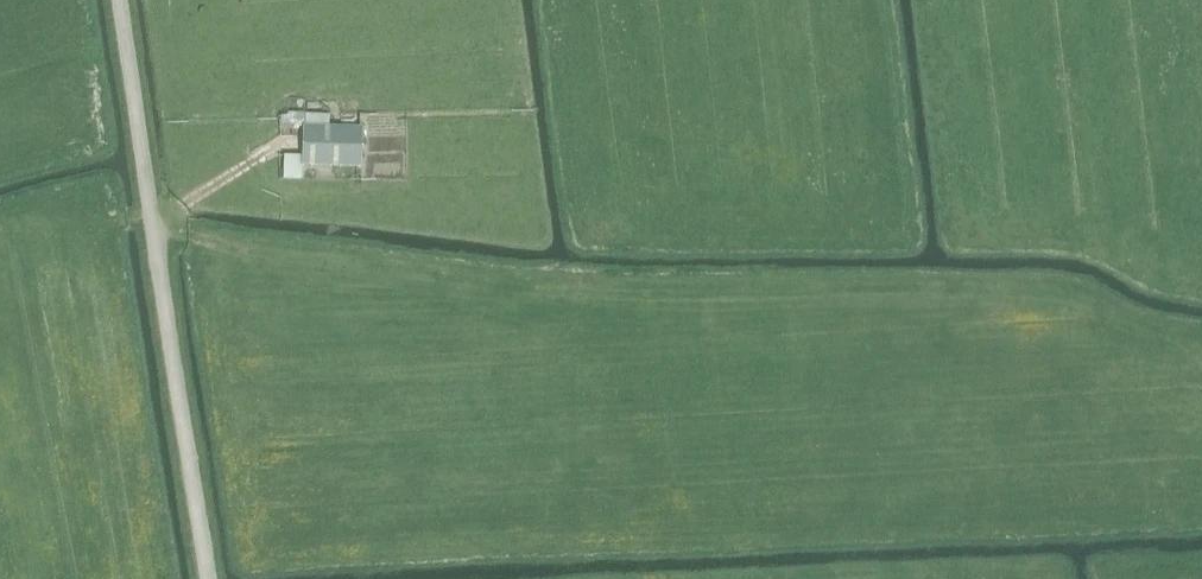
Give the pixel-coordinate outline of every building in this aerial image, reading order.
[(360,168),(361,127),(328,125),(328,115),(303,114),(303,125),(302,125),(301,156),(282,154),(282,179),(300,180),(301,165),(360,168)]
